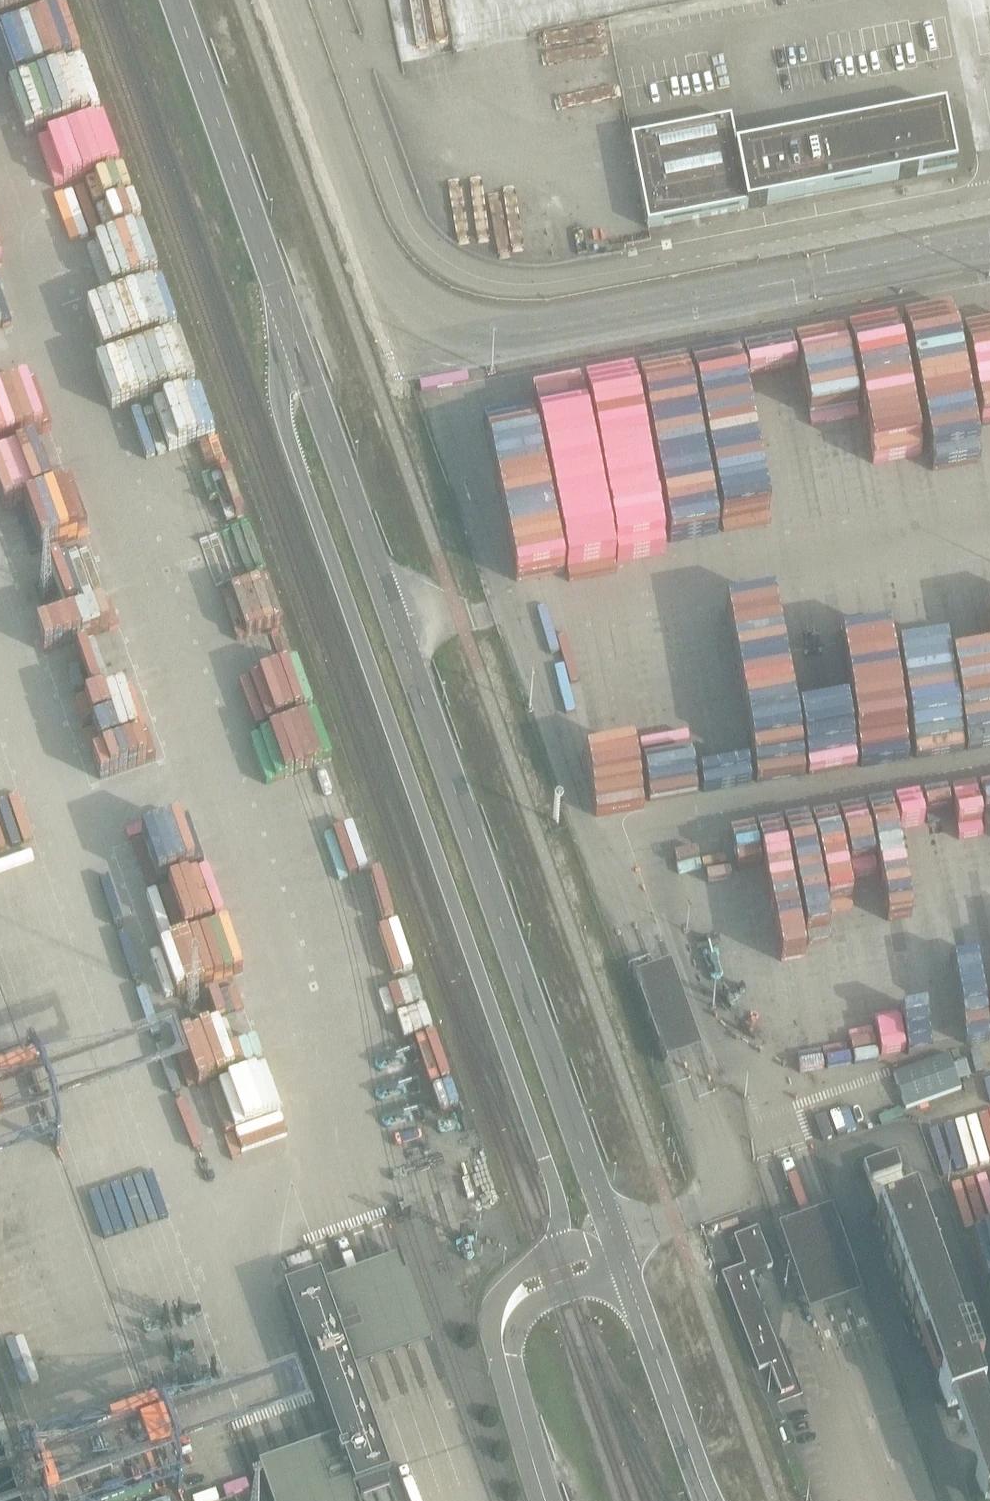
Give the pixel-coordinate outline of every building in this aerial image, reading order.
[(727,121),(629,141),(647,229),(956,169),(944,108),(733,149),(727,121)] [(951,1053),(893,1072),(905,1107),(963,1088),(951,1053)] [(863,1166),(869,1182),(901,1170),(895,1154),(863,1166)] [(953,1194),(967,1236),(989,1229),(989,1184),(989,1182),(953,1194)] [(913,1202),(912,1199),(910,1200),(911,1203),(881,1214),(880,1211),(878,1212),(879,1214),(876,1215),(877,1218),(880,1217),(890,1247),(888,1248),(888,1250),(891,1249),(902,1279),(899,1280),(900,1282),(903,1281),(913,1312),(911,1313),(911,1315),(914,1314),(925,1344),(922,1345),(923,1347),(926,1346),(927,1349),(929,1348),(928,1346),(958,1335),(959,1338),(961,1337),(960,1334),(963,1333),(962,1331),(960,1332),(949,1302),(952,1301),(951,1298),(948,1299),(937,1269),(940,1268),(939,1266),(937,1267),(926,1237),(929,1236),(928,1233),(925,1234),(914,1204),(917,1203),(916,1201),(913,1202)] [(786,1224),(777,1227),(809,1312),(817,1309),(835,1303),(852,1297),(860,1294),(830,1209),(822,1212),(804,1218),(786,1224)] [(722,1275),(759,1370),(782,1361),(749,1275),(772,1267),(757,1229),(734,1237),(745,1266),(722,1275)] [(335,1320),(352,1370),(392,1357),(430,1344),(400,1258),(364,1270),(323,1284),(335,1320)] [(335,1320),(300,1333),(337,1438),(355,1488),(390,1476),(352,1370),(335,1320)] [(983,1396),(980,1389),(973,1370),(938,1382),(947,1409),(983,1396)] [(355,1488),(337,1438),(296,1453),(262,1464),(272,1493),(275,1500),(360,1500),(355,1488)] [(975,1476),(984,1500),(989,1500),(989,1471),(975,1476)]
